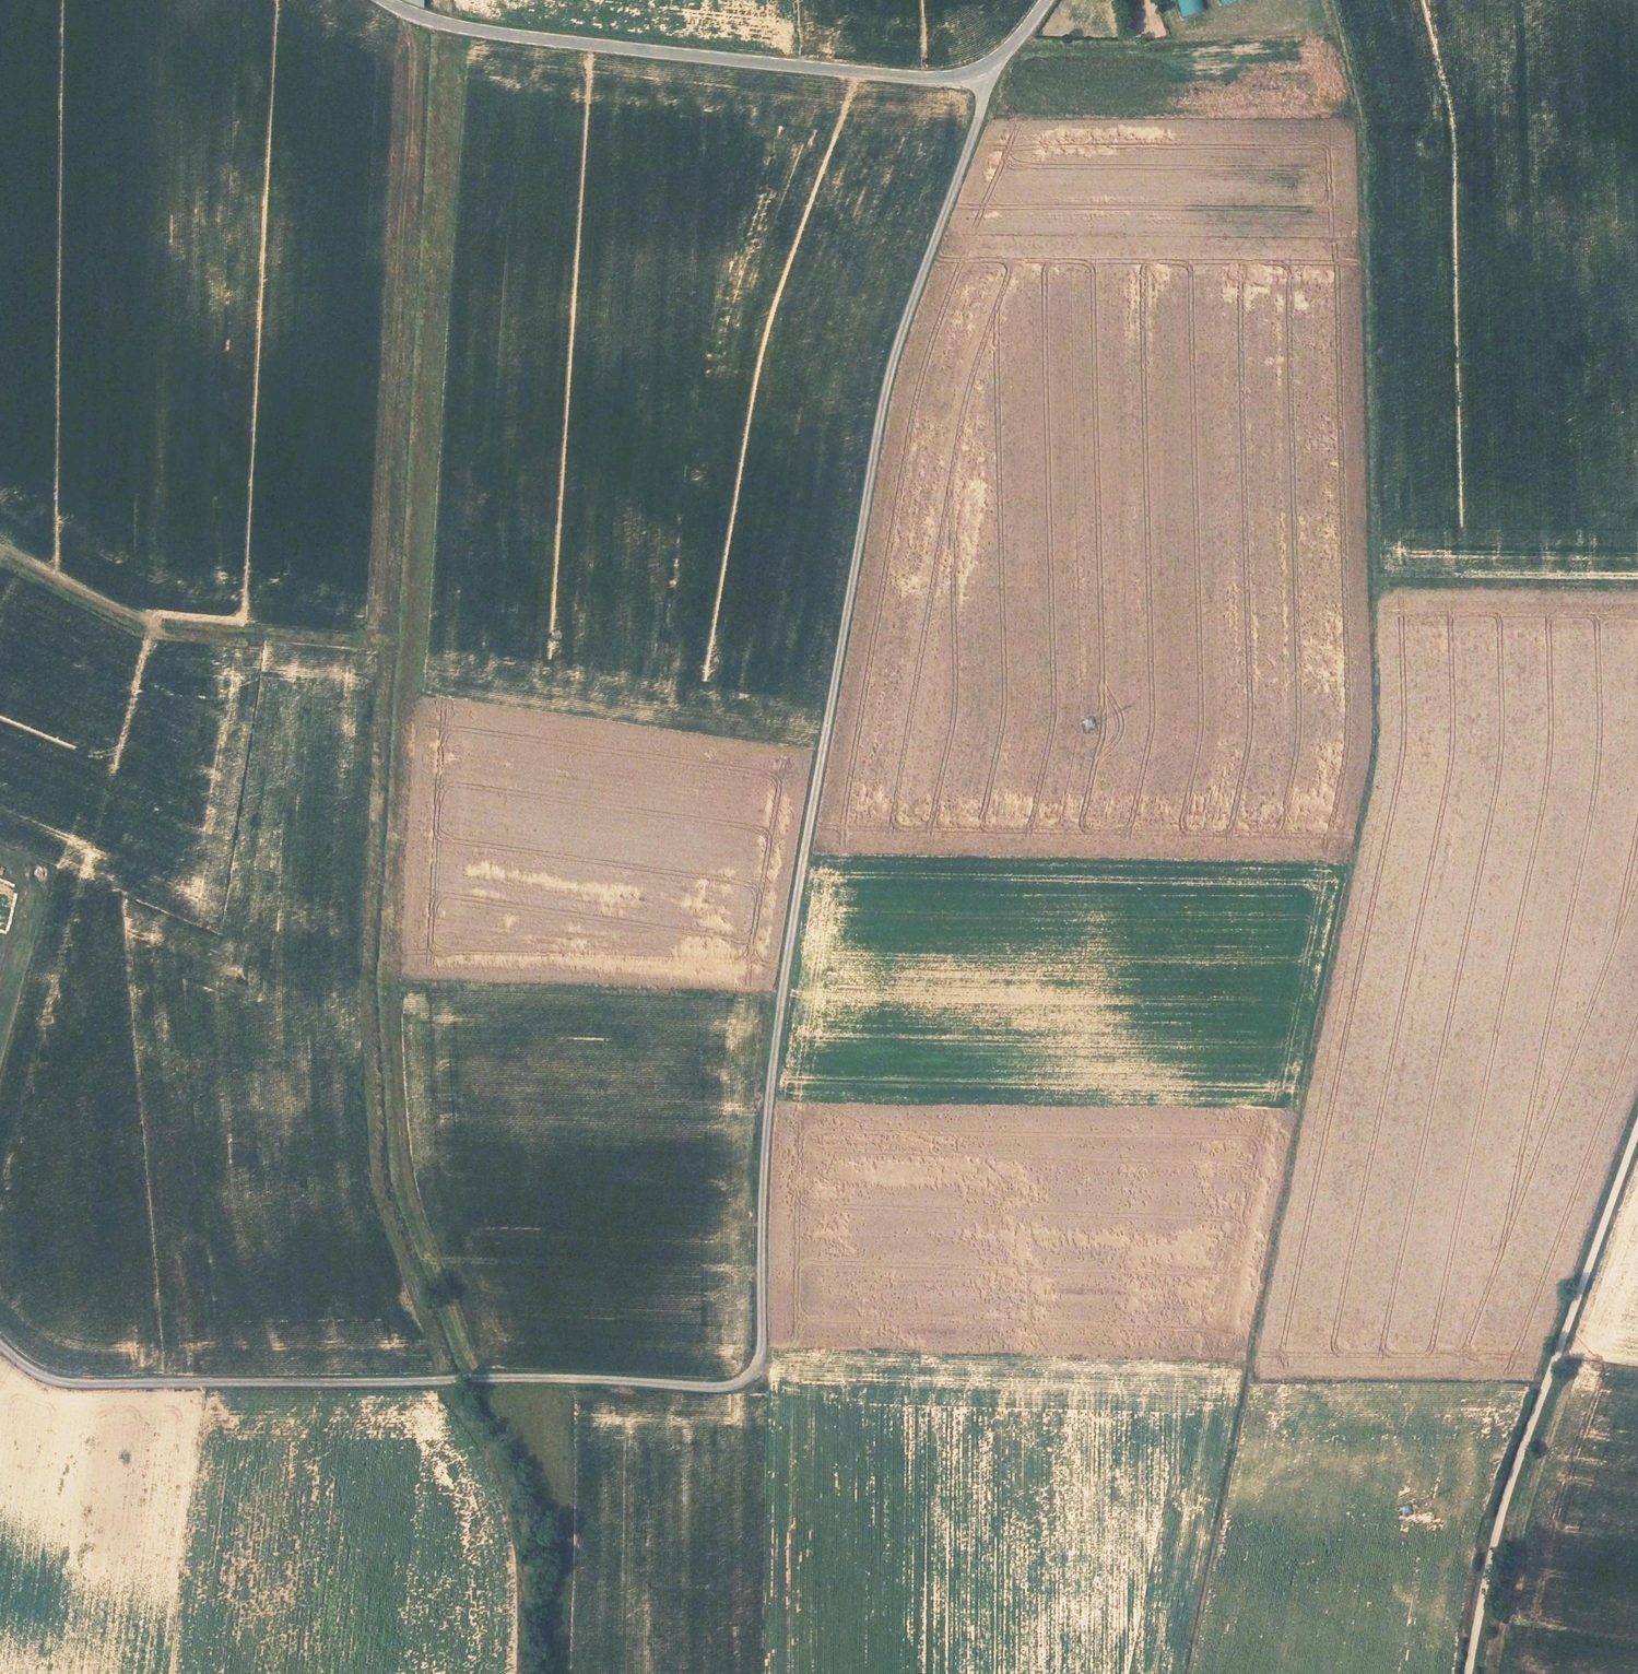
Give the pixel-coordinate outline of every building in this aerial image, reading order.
[(1181,16),(1206,9),(1203,0),(1177,0),(1181,16)]
